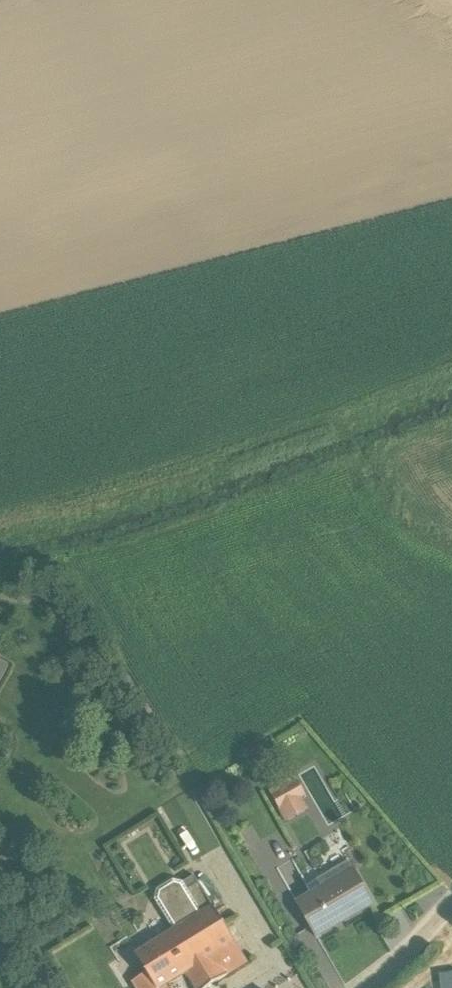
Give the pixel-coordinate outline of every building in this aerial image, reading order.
[(0,662),(0,682),(8,666),(0,662)] [(305,797),(294,777),(268,791),(285,823),(307,811),(300,799),(305,797)] [(321,857),(329,852),(324,842),(304,854),(314,872),(326,865),(321,857)] [(280,868),(285,880),(297,875),(292,862),(280,868)] [(294,903),(315,938),(371,905),(348,864),(306,888),(309,894),(294,903)] [(204,895),(193,877),(183,883),(173,881),(155,891),(153,901),(172,932),(133,956),(145,974),(130,984),(133,987),(168,987),(185,977),(192,987),(209,987),(247,964),(225,930),(226,930),(211,906),(204,895)] [(440,975),(441,987),(451,987),(451,973),(440,975)]
